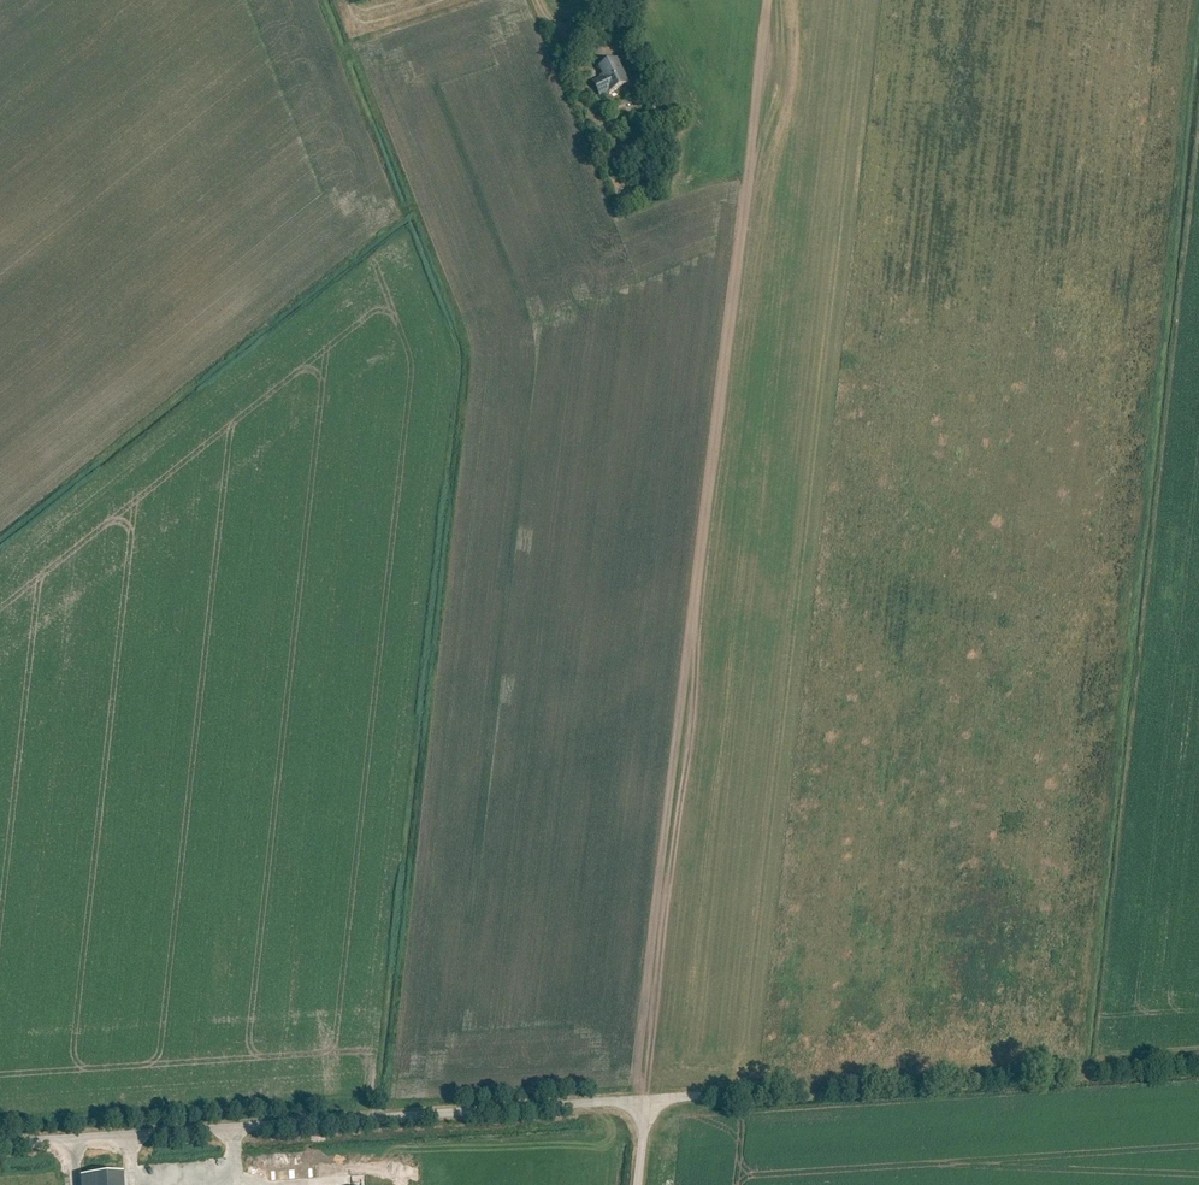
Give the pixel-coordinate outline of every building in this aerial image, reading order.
[(616,60),(600,68),(603,76),(601,77),(602,80),(593,84),(599,96),(608,92),(609,94),(628,85),(616,60)]
